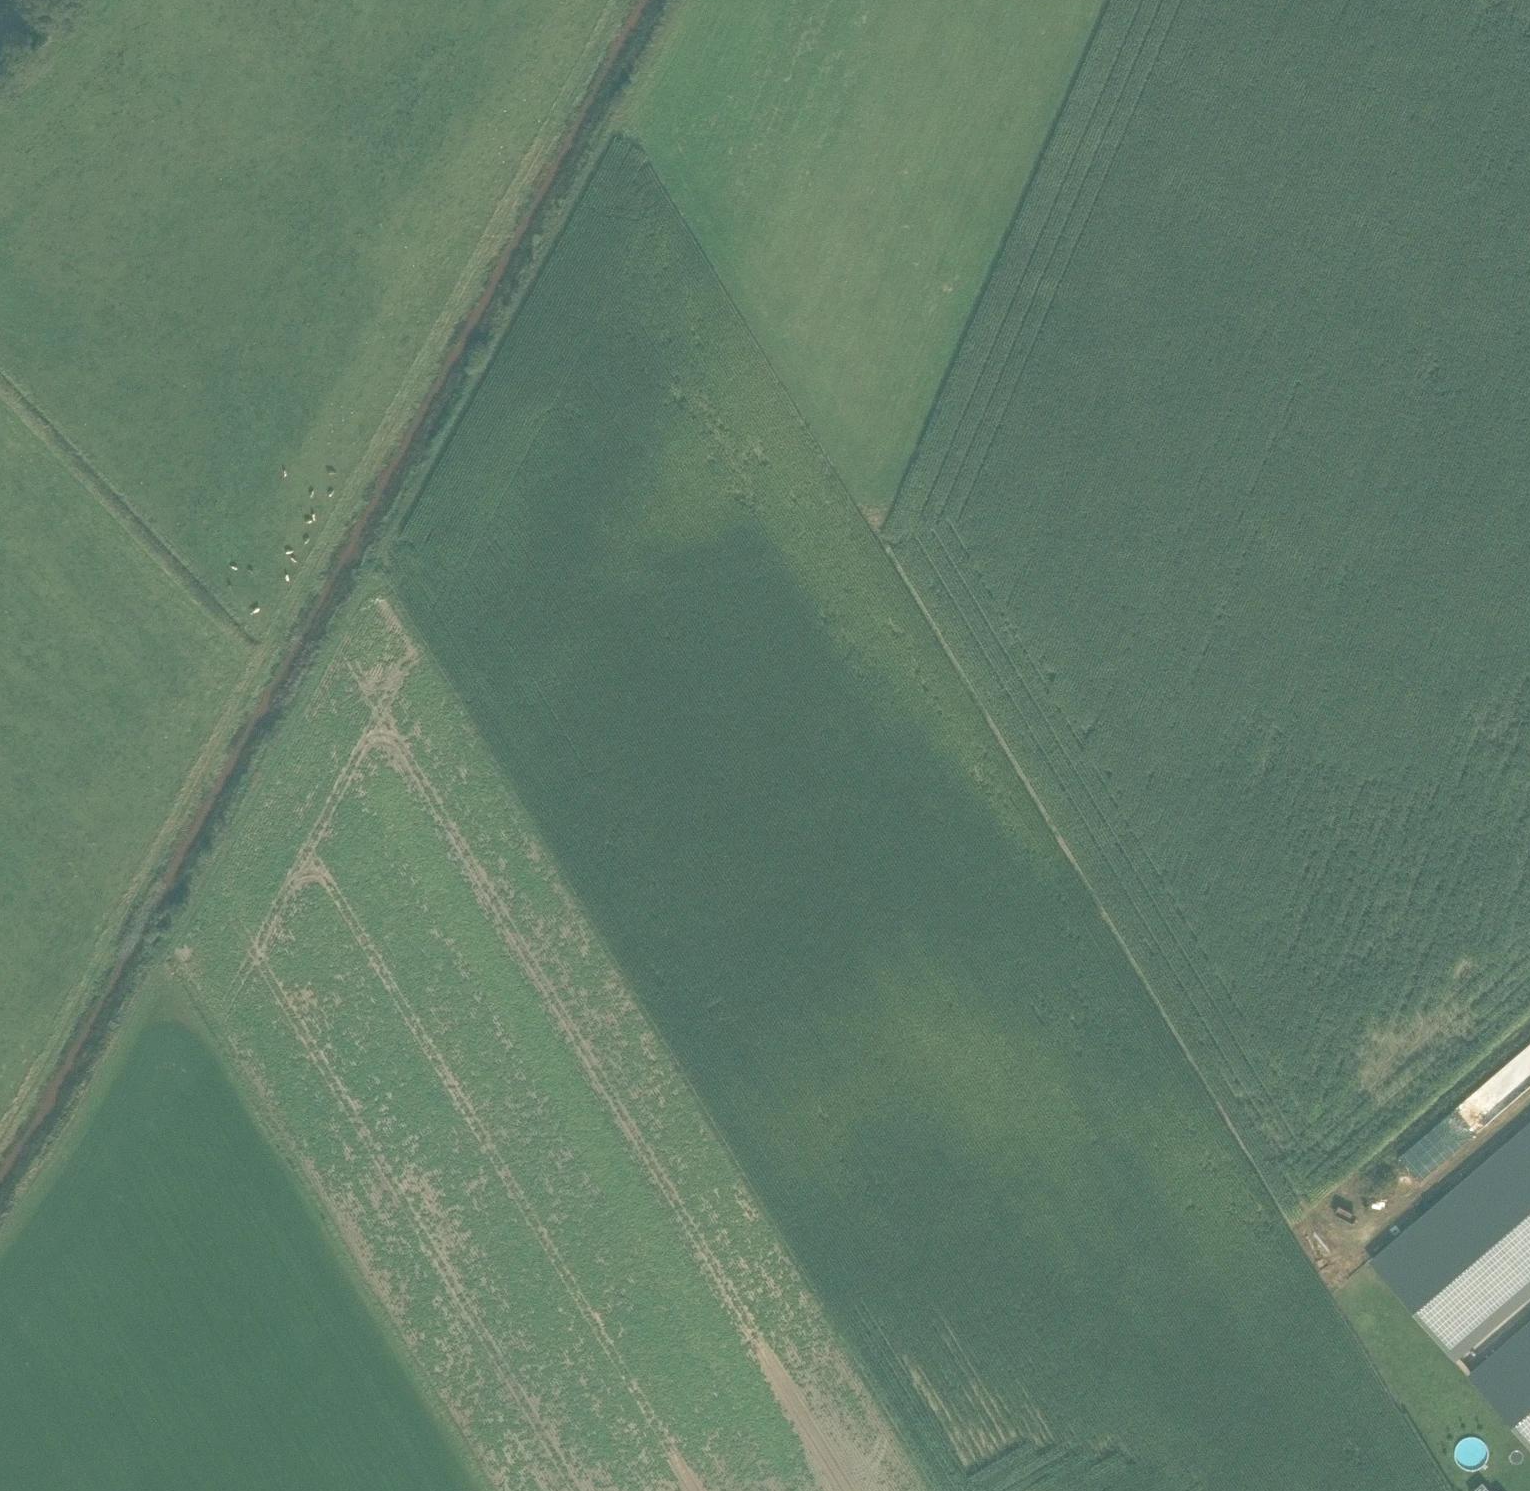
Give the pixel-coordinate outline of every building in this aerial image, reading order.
[(1529,1295),(1529,1122),(1372,1258),(1458,1357),(1529,1295)] [(1471,1372),(1529,1441),(1529,1321),(1471,1372)] [(1469,1490),(1489,1490),(1480,1481),(1469,1490)]
